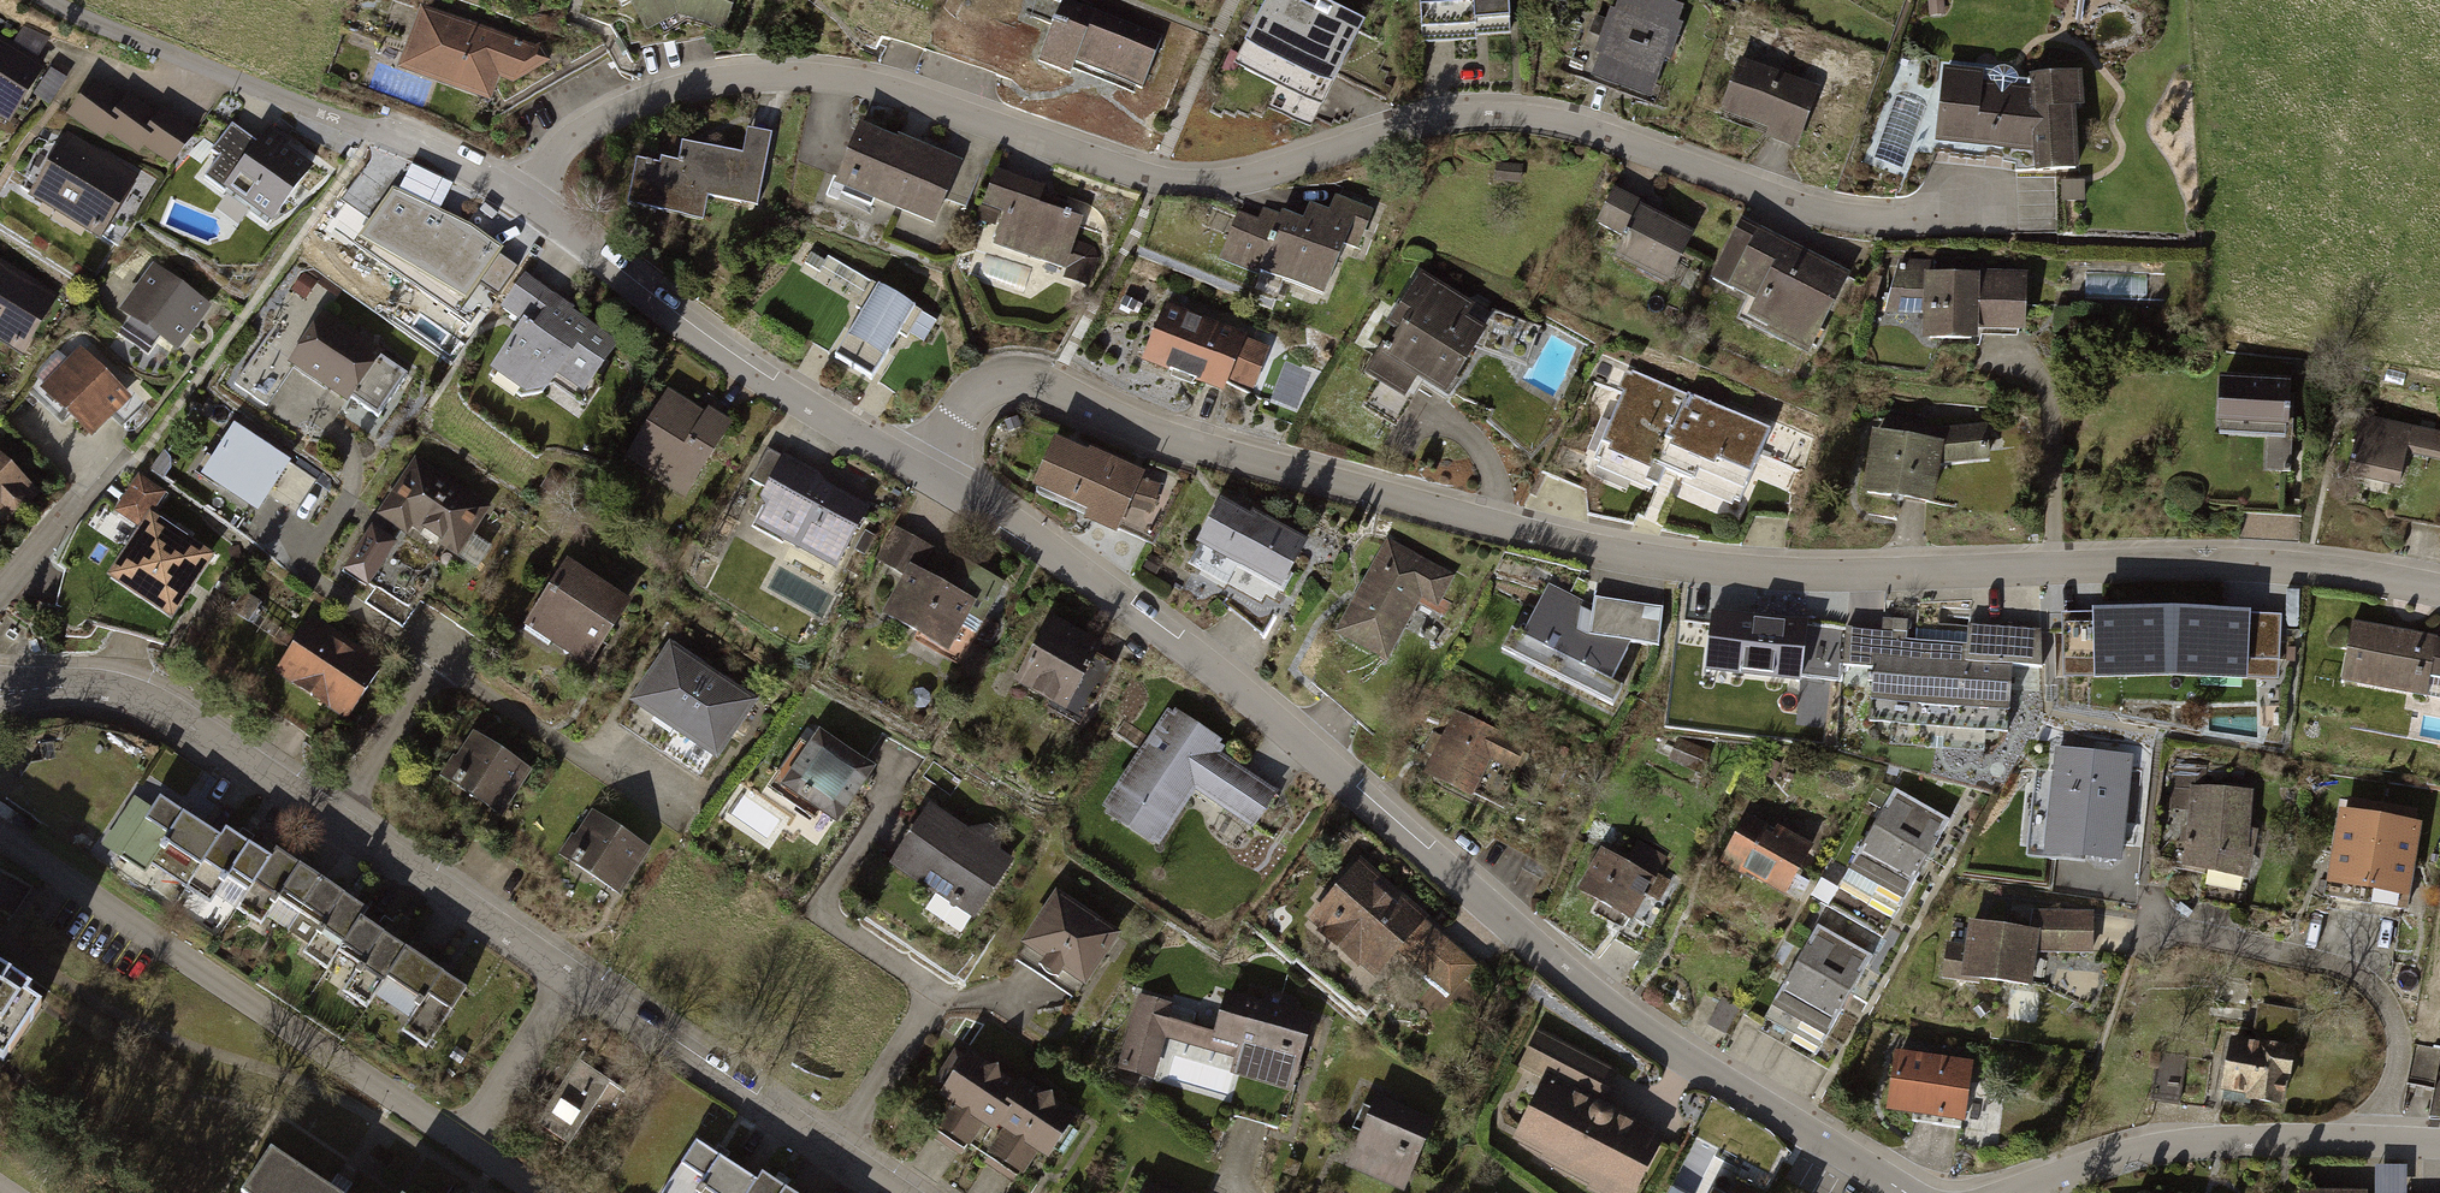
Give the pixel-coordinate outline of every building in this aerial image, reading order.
[(648,35),(679,16),(724,32),(735,0),(627,0),(648,35)] [(1061,7),(1038,64),(1070,76),(1073,70),(1138,96),(1160,41),(1062,1),(1062,0),(1043,0),(1061,7)] [(1321,0),(1268,0),(1237,62),(1281,84),(1270,107),(1310,127),(1364,21),(1321,0)] [(1420,46),(1476,42),(1475,36),(1511,35),(1510,0),(1417,0),(1420,46)] [(1650,0),(1618,0),(1589,81),(1654,104),(1686,13),(1650,0)] [(544,44),(424,4),(399,66),(493,101),(502,77),(519,82),(553,58),(544,44)] [(0,43),(0,115),(6,118),(38,66),(0,43)] [(1820,86),(1737,56),(1717,112),(1767,129),(1763,140),(1797,151),(1820,86)] [(2031,77),(1944,66),(1937,141),(2011,149),(2038,153),(2039,175),(2081,175),(2077,111),(2085,111),(2084,76),(2031,77)] [(123,107),(93,86),(73,115),(103,136),(108,129),(137,149),(143,142),(173,163),(194,134),(163,112),(158,119),(129,98),(123,107)] [(260,143),(232,123),(211,152),(220,158),(205,179),(225,193),(229,187),(254,206),(250,212),(268,225),(310,168),(284,149),(288,144),(269,130),(260,143)] [(893,139),(858,124),(832,186),(933,229),(961,164),(895,135),(893,139)] [(677,169),(634,160),(623,212),(701,227),(706,204),(759,215),(774,143),(747,137),(741,163),(681,151),(677,169)] [(83,153),(68,144),(37,197),(98,233),(129,179),(83,153)] [(978,220),(993,225),(997,215),(1002,217),(990,249),(1063,275),(1082,223),(1036,206),(1043,188),(996,171),(978,220)] [(1522,176),(1496,173),(1494,189),(1520,192),(1522,176)] [(469,227),(392,188),(353,244),(458,318),(480,287),(496,297),(516,269),(498,258),(503,251),(469,227)] [(1637,207),(1640,201),(1615,189),(1596,227),(1625,242),(1614,262),(1665,287),(1691,235),(1637,207)] [(1256,221),(1236,213),(1216,262),(1256,277),(1257,274),(1322,299),(1344,244),(1357,249),(1372,211),(1336,197),(1330,215),(1311,207),(1304,226),(1261,209),(1256,221)] [(1849,275),(1743,220),(1712,279),(1756,302),(1746,322),(1808,354),(1849,275)] [(1935,261),(1901,260),(1886,314),(1926,315),(1925,343),(1979,345),(1979,331),(2028,333),(2030,274),(1981,273),(1981,276),(1935,275),(1935,261)] [(937,328),(830,262),(818,282),(864,310),(831,365),(871,389),(905,333),(926,346),(937,328)] [(0,265),(0,337),(17,347),(49,295),(0,265)] [(203,306),(154,270),(125,309),(132,315),(122,329),(147,347),(158,332),(176,346),(191,326),(190,324),(203,306)] [(572,313),(577,306),(522,271),(497,309),(519,323),(486,373),(520,395),(547,393),(556,380),(585,399),(621,345),(572,313)] [(1474,309),(1423,277),(1391,328),(1402,335),(1391,353),(1384,348),(1367,375),(1405,399),(1416,381),(1445,399),(1487,333),(1467,320),(1474,309)] [(1246,336),(1161,304),(1137,365),(1223,398),(1229,382),(1253,391),(1269,349),(1244,340),(1246,336)] [(384,354),(323,310),(286,361),(317,384),(346,406),(351,399),(377,418),(391,397),(405,377),(381,359),(384,354)] [(123,395),(81,355),(47,389),(49,391),(39,401),(62,423),(72,413),(91,432),(109,414),(107,412),(123,395)] [(1768,430),(1628,370),(1598,440),(1608,444),(1605,450),(1646,467),(1648,462),(1737,500),(1768,430)] [(2294,381),(2222,379),(2220,435),(2266,437),(2265,472),(2291,473),(2294,381)] [(702,413),(668,392),(627,459),(662,480),(659,483),(686,499),(732,424),(706,407),(702,413)] [(2366,418),(2354,476),(2401,486),(2408,453),(2439,460),(2439,434),(2366,418)] [(1933,429),(1935,444),(1873,433),(1862,497),(1933,510),(1941,466),(1992,461),(1989,423),(1933,429)] [(316,482),(228,424),(195,474),(257,514),(267,498),(294,516),(316,482)] [(1160,487),(1141,481),(1143,476),(1129,470),(1089,452),(1087,457),(1053,441),(1031,491),(1086,515),(1083,523),(1115,538),(1122,524),(1146,531),(1160,487)] [(492,508),(416,460),(380,517),(407,534),(413,525),(461,556),(492,508)] [(0,461),(0,515),(8,507),(14,513),(33,493),(0,461)] [(880,507),(790,462),(756,530),(846,575),(880,507)] [(164,497),(135,478),(111,514),(139,532),(111,576),(177,619),(219,556),(153,514),(164,497)] [(1249,519),(1218,502),(1194,547),(1282,595),(1310,543),(1253,512),(1249,519)] [(398,543),(372,527),(345,571),(371,587),(398,543)] [(935,549),(900,530),(879,567),(902,580),(883,615),(918,634),(913,643),(958,668),(990,611),(921,573),(935,549)] [(1455,577),(1385,539),(1333,635),(1389,665),(1421,605),(1436,613),(1455,577)] [(629,605),(563,563),(525,623),(592,664),(629,605)] [(1593,605),(1548,582),(1514,649),(1613,698),(1621,680),(1611,675),(1631,637),(1657,640),(1662,602),(1594,593),(1593,605)] [(407,625),(419,608),(382,584),(371,601),(407,625)] [(2177,612),(2063,614),(2065,680),(2096,678),(2097,684),(2176,682),(2248,685),(2249,678),(2280,680),(2284,617),(2177,612)] [(1807,624),(1712,614),(1706,674),(1800,686),(1801,678),(1807,624)] [(1106,647),(1054,618),(1017,685),(1050,704),(1047,709),(1081,728),(1115,667),(1100,658),(1106,647)] [(1881,631),(1846,629),(1844,667),(1844,672),(1872,674),(1868,725),(2009,735),(2014,667),(2042,668),(2042,632),(1882,620),(1881,631)] [(382,669),(308,621),(276,670),(349,718),(382,669)] [(2354,622),(2342,687),(2430,703),(2434,682),(2439,683),(2439,641),(2438,641),(2438,637),(2354,622)] [(1844,667),(1846,629),(1807,624),(1801,678),(1838,681),(1839,666),(1844,667)] [(758,708),(671,650),(634,705),(721,763),(758,708)] [(1537,748),(1459,708),(1426,771),(1475,796),(1494,759),(1524,774),(1537,748)] [(1223,755),(1228,748),(1224,744),(1225,741),(1176,709),(1173,713),(1168,710),(1098,812),(1158,853),(1198,794),(1253,831),(1279,793),(1223,755)] [(875,771),(818,733),(808,748),(800,743),(768,790),(815,822),(820,814),(838,826),(875,771)] [(531,772),(473,736),(445,779),(503,816),(531,772)] [(2133,758),(2055,749),(2052,774),(2036,772),(2026,858),(2120,869),(2125,830),(2133,758)] [(2205,775),(2173,773),(2170,814),(2186,815),(2184,839),(2182,870),(2250,875),(2256,793),(2204,790),(2205,775)] [(1953,825),(1894,793),(1842,887),(1901,920),(1953,825)] [(180,810),(167,802),(135,852),(435,1043),(468,991),(444,975),(393,943),(366,925),(374,913),(353,899),(265,843),(241,828),(232,843),(215,832),(180,810)] [(969,830),(932,807),(893,866),(977,921),(1015,862),(1001,853),(1002,834),(988,826),(969,830)] [(650,850),(592,811),(575,838),(572,835),(558,855),(619,896),(650,850)] [(2422,826),(2341,812),(2334,856),(2327,899),(2407,912),(2414,873),(2422,826)] [(1775,834),(1747,818),(1720,865),(1744,879),(1746,874),(1786,896),(1811,851),(1777,832),(1775,834)] [(1629,869),(1600,853),(1576,897),(1631,927),(1647,897),(1659,904),(1670,883),(1656,876),(1666,857),(1642,844),(1635,857),(1629,869)] [(1429,918),(1362,860),(1308,922),(1378,982),(1403,953),(1454,998),(1479,969),(1424,923),(1429,918)] [(1122,935),(1057,893),(1022,947),(1044,961),(1040,967),(1059,980),(1064,972),(1088,987),(1122,935)] [(1985,924),(1972,922),(1968,948),(1947,946),(1943,984),(1977,987),(1978,983),(2033,992),(2040,955),(2093,956),(2093,916),(2032,914),(2032,931),(1985,924)] [(1875,961),(1820,930),(1765,1029),(1820,1060),(1875,961)] [(32,990),(0,969),(0,1039),(32,990)] [(1173,1006),(1141,997),(1119,1072),(1155,1083),(1168,1040),(1232,1059),(1228,1075),(1293,1094),(1314,1021),(1280,1011),(1227,996),(1215,1036),(1168,1022),(1173,1006)] [(2266,1046),(2234,1041),(2225,1102),(2285,1111),(2289,1082),(2295,1082),(2305,1014),(2259,1007),(2254,1038),(2267,1040),(2266,1046)] [(1536,1028),(1518,1061),(1546,1075),(1513,1138),(1543,1154),(1541,1157),(1584,1180),(1582,1184),(1598,1192),(1631,1192),(1662,1133),(1599,1100),(1615,1070),(1536,1028)] [(2439,1051),(2414,1045),(2407,1081),(2421,1084),(2432,1087),(2439,1051)] [(1070,1119),(969,1055),(942,1097),(957,1107),(941,1133),(966,1149),(981,1125),(993,1133),(998,1125),(1006,1131),(992,1152),(1023,1172),(1038,1149),(1047,1155),(1070,1119)] [(1974,1067),(1895,1055),(1886,1118),(1965,1130),(1974,1067)] [(613,1081),(575,1056),(530,1124),(569,1149),(613,1081)] [(1381,1098),(1348,1169),(1401,1192),(1408,1192),(1439,1125),(1381,1098)] [(694,1143),(661,1192),(787,1192),(763,1177),(756,1186),(708,1153),(694,1143)] [(268,1148),(239,1191),(241,1192),(335,1192),(329,1189),(268,1148)] [(2374,1164),(2374,1192),(2406,1192),(2406,1164),(2374,1164)]
